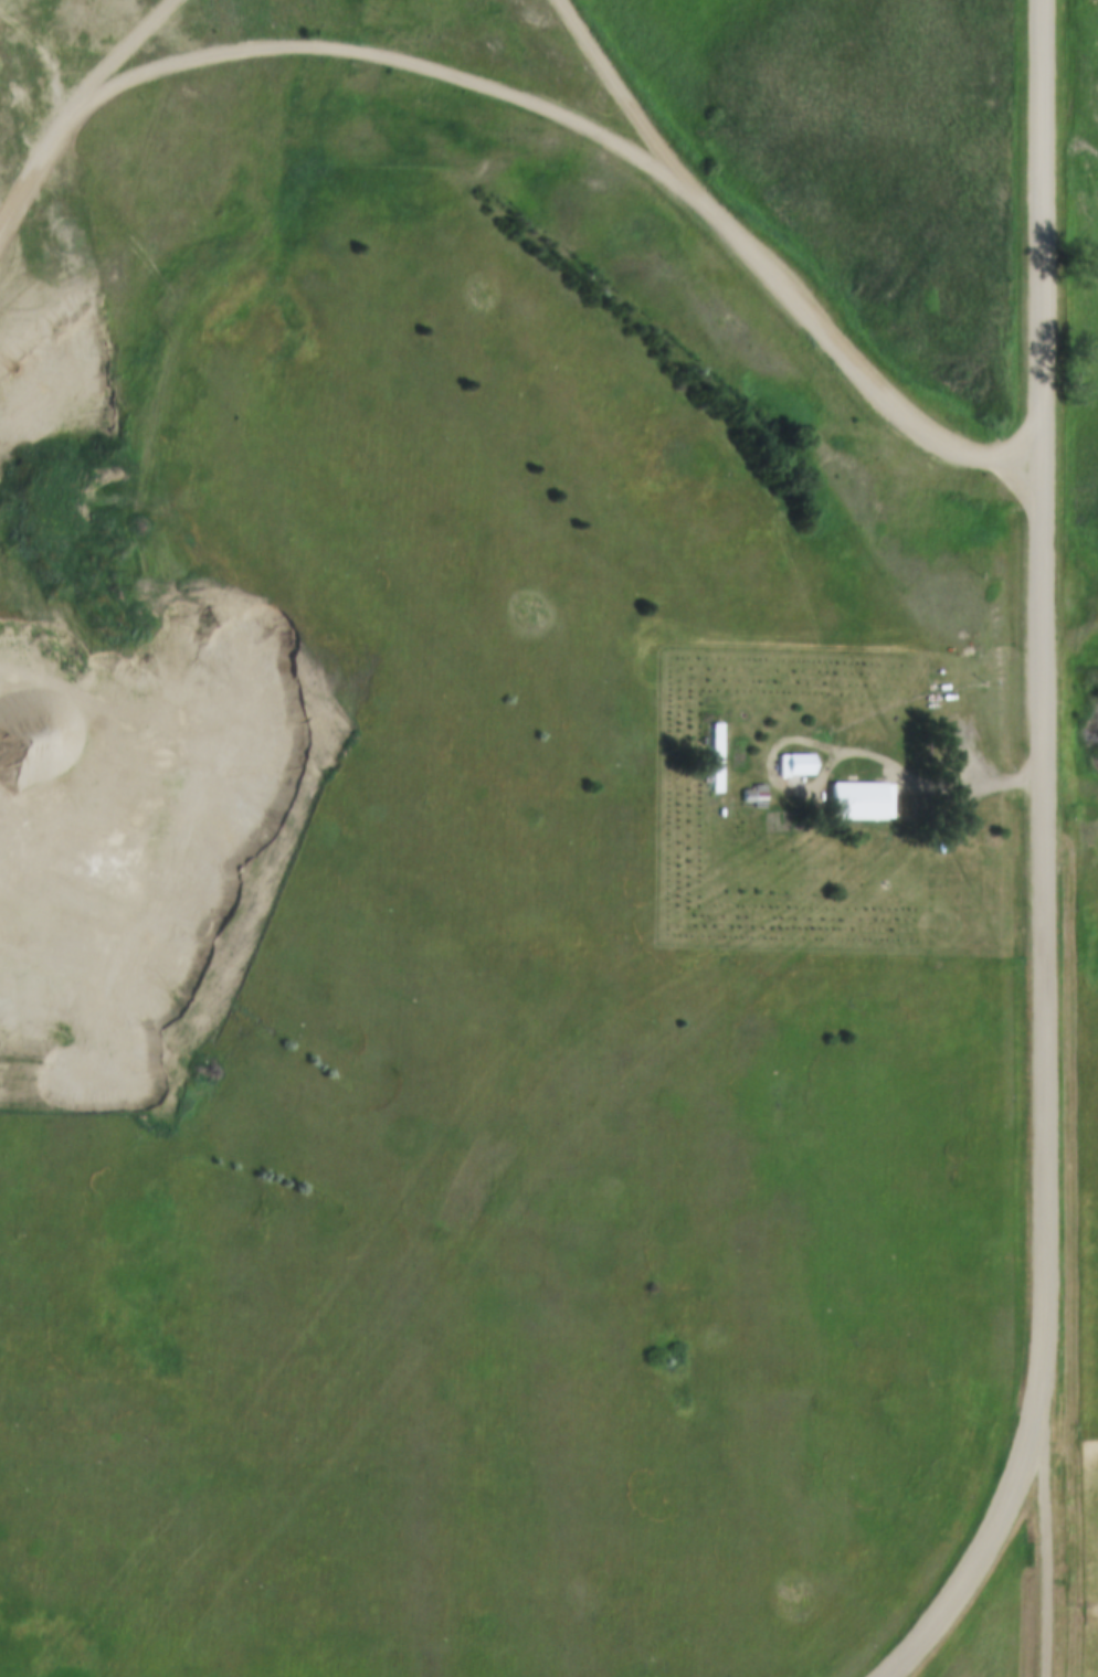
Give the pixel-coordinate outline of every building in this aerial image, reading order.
[(717,722),(727,722),(728,790),(718,792),(717,722)] [(722,725),(711,725),(711,794),(722,794),(722,725)] [(785,754),(819,754),(819,773),(785,772),(785,754)] [(840,782),(890,783),(890,819),(838,818),(840,782)] [(760,784),(771,784),(771,806),(760,806),(760,784)] [(749,787),(759,787),(759,800),(749,799),(749,787)]
